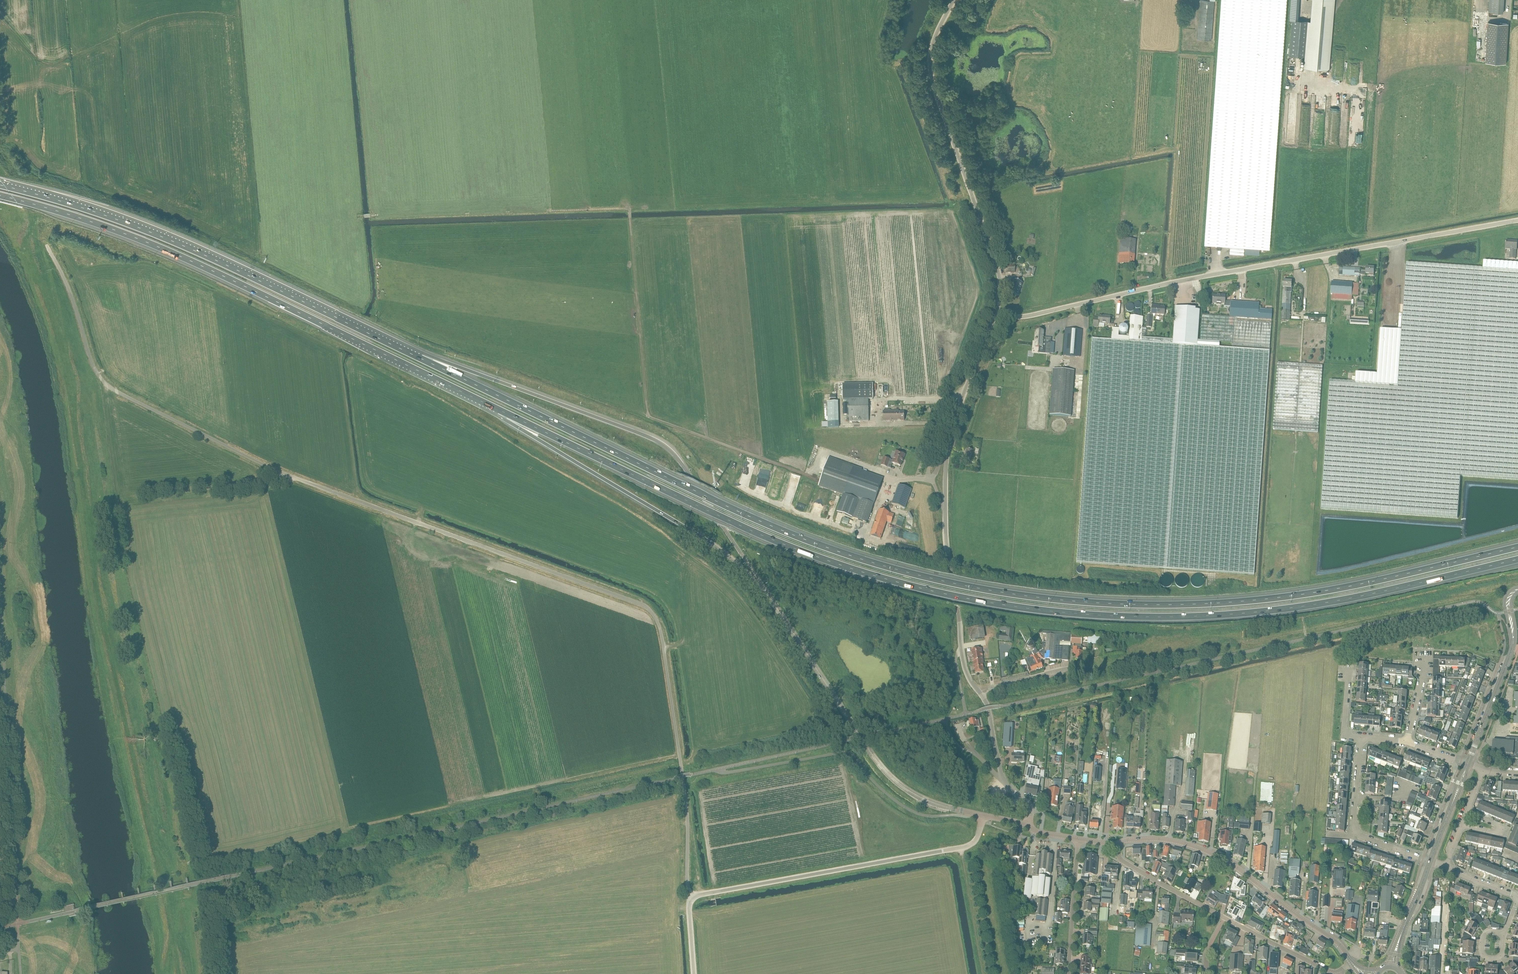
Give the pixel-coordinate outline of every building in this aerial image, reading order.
[(1214,1),(1202,0),(1201,0),(1198,39),(1211,40),(1214,1)] [(1245,248),(1260,249),(1269,249),(1286,0),(1221,0),(1213,110),(1204,245),(1230,246),(1245,248)] [(1310,20),(1308,20),(1308,21),(1308,25),(1305,57),(1306,57),(1305,68),(1328,70),(1334,1),(1334,0),(1312,0),(1310,20)] [(1488,12),(1503,13),(1504,0),(1489,0),(1488,12)] [(1308,20),(1291,19),(1288,56),(1305,57),(1308,20)] [(1486,62),(1506,63),(1508,24),(1488,22),(1486,62)] [(1364,155),(1367,99),(1351,98),(1348,154),(1364,155)] [(1133,248),(1132,248),(1133,239),(1122,239),(1121,246),(1120,262),(1132,263),(1133,248)] [(1506,240),(1506,245),(1506,249),(1510,249),(1509,258),(1516,258),(1516,249),(1517,249),(1517,241),(1506,240)] [(1483,269),(1517,271),(1517,263),(1484,261),(1483,269)] [(1483,269),(1406,263),(1402,331),(1398,386),(1355,383),(1330,381),(1321,509),(1458,518),(1461,476),(1517,480),(1517,271),(1483,269)] [(1374,274),(1374,272),(1374,268),(1366,267),(1366,271),(1360,271),(1360,268),(1340,267),(1339,275),(1360,276),(1360,275),(1366,275),(1366,274),(1374,274)] [(1014,280),(1009,293),(1017,296),(1022,283),(1014,280)] [(1283,292),(1291,292),(1292,286),(1292,281),(1284,281),(1283,286),(1283,292)] [(1359,284),(1353,283),(1332,282),(1331,294),(1358,296),(1359,284)] [(1291,292),(1283,292),(1282,311),(1290,311),(1291,292)] [(1224,306),(1230,306),(1230,302),(1225,302),(1225,295),(1220,294),(1220,295),(1213,295),(1213,300),(1213,302),(1224,303),(1224,306)] [(1230,306),(1230,311),(1259,312),(1259,309),(1259,303),(1230,302),(1230,306)] [(1164,315),(1164,312),(1165,307),(1157,307),(1157,306),(1152,305),(1152,310),(1152,314),(1164,315)] [(1175,307),(1173,339),(1172,344),(1197,346),(1198,341),(1200,310),(1195,310),(1196,308),(1175,307)] [(1272,310),(1259,309),(1259,312),(1230,311),(1229,317),(1271,320),(1272,310)] [(1290,311),(1282,311),(1282,320),(1290,320),(1290,311)] [(1099,318),(1094,318),(1093,326),(1098,327),(1098,323),(1110,324),(1110,316),(1099,315),(1099,318)] [(1271,320),(1229,317),(1202,315),(1200,341),(1220,342),(1232,343),(1231,346),(1269,349),(1271,320)] [(1129,336),(1129,337),(1129,341),(1141,342),(1141,337),(1142,326),(1143,318),(1143,317),(1130,316),(1129,336)] [(1124,326),(1123,326),(1122,326),(1121,327),(1120,327),(1120,328),(1119,329),(1119,330),(1119,331),(1119,332),(1119,333),(1120,333),(1120,334),(1121,334),(1121,335),(1122,335),(1123,335),(1124,335),(1125,335),(1126,335),(1126,334),(1127,334),(1127,333),(1128,333),(1128,332),(1128,331),(1128,330),(1128,329),(1127,328),(1126,327),(1125,326),(1124,326)] [(1112,327),(1111,340),(1129,341),(1129,337),(1129,336),(1118,335),(1119,327),(1112,327)] [(1080,357),(1082,335),(1082,330),(1066,328),(1064,355),(1080,357)] [(1356,373),(1355,383),(1398,386),(1402,331),(1380,329),(1377,374),(1356,373)] [(1040,331),(1036,331),(1035,340),(1035,341),(1036,341),(1035,346),(1045,347),(1045,352),(1050,353),(1050,354),(1051,338),(1051,339),(1046,338),(1046,339),(1044,339),(1044,333),(1044,332),(1040,332),(1040,331)] [(1219,347),(1197,346),(1172,344),(1173,339),(1141,337),(1141,342),(1129,341),(1111,340),(1102,339),(1092,339),(1076,562),(1254,574),(1269,351),(1219,347)] [(1278,362),(1273,429),(1318,432),(1323,365),(1278,362)] [(1071,416),(1074,370),(1053,369),(1050,415),(1071,416)] [(873,384),(842,384),(843,400),(844,400),(844,403),(847,402),(847,405),(848,418),(848,421),(868,421),(868,399),(873,399),(873,384)] [(838,401),(827,402),(828,422),(839,422),(838,401)] [(883,421),(899,420),(904,420),(904,412),(898,412),(898,410),(883,411),(883,421)] [(973,450),(972,449),(967,448),(964,459),(970,460),(973,450)] [(881,465),(882,465),(887,467),(889,461),(892,463),(901,466),(902,461),(902,459),(903,460),(905,454),(896,451),(893,459),(893,460),(889,459),(884,457),(881,465)] [(814,454),(804,481),(843,496),(837,512),(853,517),(867,523),(869,518),(883,479),(878,477),(853,468),(854,466),(829,457),(815,452),(814,454)] [(765,492),(772,464),(763,462),(756,489),(765,492)] [(912,489),(899,485),(892,503),(905,508),(912,489)] [(870,535),(881,539),(887,521),(891,523),(894,514),(879,509),(870,535)] [(899,516),(896,525),(902,527),(904,517),(899,516)] [(1160,578),(1160,580),(1160,582),(1161,584),(1163,586),(1166,587),(1168,586),(1170,585),(1172,583),(1173,581),(1173,578),(1171,575),(1169,574),(1166,573),(1163,574),(1161,575),(1160,578)] [(1191,578),(1191,580),(1191,583),(1192,585),(1194,586),(1197,587),(1199,587),(1201,586),(1203,583),(1204,581),(1204,578),(1202,575),(1200,574),(1197,573),(1194,574),(1192,576),(1191,578)] [(1176,578),(1175,581),(1176,583),(1177,585),(1179,586),(1181,587),(1184,587),(1186,586),(1188,584),(1189,581),(1188,578),(1187,576),(1184,574),(1181,574),(1179,574),(1177,576),(1176,578)] [(1001,624),(1000,626),(1000,630),(1007,631),(1007,632),(1000,632),(999,640),(1012,641),(1013,626),(1001,624)] [(985,638),(983,625),(968,628),(970,640),(985,638)] [(1039,651),(1036,653),(1040,660),(1043,658),(1053,659),(1055,634),(1042,633),(1041,651),(1039,651)] [(1071,635),(1055,634),(1053,659),(1068,660),(1069,646),(1070,646),(1071,643),(1072,634),(1071,634),(1071,635)] [(1072,634),(1071,643),(1075,644),(1075,646),(1073,646),(1073,649),(1073,654),(1076,654),(1076,658),(1082,659),(1083,647),(1081,647),(1082,634),(1072,634)] [(1088,635),(1087,643),(1101,643),(1101,635),(1088,635)] [(1032,641),(1031,641),(1028,641),(1027,642),(1025,643),(1025,645),(1025,647),(1026,649),(1027,650),(1029,651),(1031,651),(1033,650),(1034,648),(1035,646),(1035,644),(1034,643),(1032,641)] [(973,662),(983,660),(981,648),(972,649),(973,662)] [(1041,662),(1040,660),(1036,653),(1032,655),(1031,655),(1028,659),(1025,661),(1028,668),(1030,673),(1033,672),(1032,671),(1043,667),(1041,662)] [(1434,659),(1440,659),(1440,662),(1439,665),(1439,666),(1440,666),(1446,667),(1446,658),(1446,656),(1434,656),(1434,659)] [(1465,667),(1468,667),(1470,661),(1470,658),(1469,658),(1469,659),(1465,659),(1465,658),(1465,657),(1461,657),(1461,658),(1459,658),(1458,667),(1465,667)] [(983,660),(973,662),(975,673),(984,672),(982,664),(984,664),(983,660)] [(1473,675),(1483,679),(1486,669),(1477,665),(1473,675)] [(1409,668),(1403,667),(1402,676),(1408,677),(1408,678),(1414,679),(1414,678),(1412,675),(1412,668),(1409,668)] [(1483,679),(1473,675),(1471,681),(1474,682),(1480,684),(1483,679)] [(1474,682),(1471,688),(1478,690),(1480,684),(1474,682)] [(1478,690),(1471,688),(1469,687),(1467,693),(1469,694),(1476,696),(1478,690)] [(1465,696),(1463,701),(1473,705),(1475,698),(1468,696),(1468,697),(1465,696)] [(1463,701),(1461,707),(1470,710),(1473,705),(1463,701)] [(1468,716),(1470,710),(1461,707),(1460,710),(1462,711),(1461,714),(1468,716)] [(1355,725),(1361,725),(1362,712),(1356,712),(1356,714),(1352,714),(1352,721),(1355,721),(1355,725)] [(1466,722),(1468,716),(1461,714),(1458,712),(1457,715),(1460,716),(1459,720),(1466,722)] [(975,719),(969,720),(971,728),(980,726),(978,720),(975,720),(975,719)] [(1458,722),(1456,728),(1462,730),(1465,724),(1458,722)] [(1010,747),(1011,723),(1004,723),(1003,746),(1010,747)] [(1425,737),(1428,729),(1422,727),(1419,735),(1425,737)] [(1453,734),(1460,736),(1462,730),(1456,728),(1453,734)] [(1431,740),(1434,731),(1428,729),(1425,737),(1431,740)] [(1431,740),(1437,742),(1440,734),(1434,731),(1431,740)] [(1460,736),(1453,734),(1451,733),(1449,739),(1458,742),(1460,736)] [(1506,737),(1506,741),(1493,740),(1492,753),(1503,753),(1502,757),(1517,758),(1517,738),(1506,737)] [(1455,748),(1458,742),(1449,739),(1447,738),(1446,741),(1450,742),(1449,746),(1455,748)] [(1368,756),(1376,759),(1379,750),(1373,748),(1372,750),(1369,749),(1368,750),(1368,756)] [(1024,754),(1023,754),(1024,751),(1014,750),(1014,753),(1012,753),(1012,762),(1017,762),(1024,762),(1024,754)] [(1381,761),(1385,753),(1379,750),(1376,759),(1381,761)] [(1404,760),(1410,762),(1413,754),(1407,752),(1405,756),(1404,760)] [(1387,763),(1390,755),(1385,753),(1381,761),(1387,763)] [(1416,765),(1419,756),(1413,754),(1410,762),(1416,765)] [(1037,757),(1035,757),(1028,755),(1027,762),(1034,763),(1036,763),(1037,757)] [(1393,765),(1396,757),(1390,755),(1387,763),(1393,765)] [(1425,758),(1419,756),(1416,765),(1421,767),(1425,758)] [(1396,757),(1393,765),(1399,768),(1403,759),(1396,757)] [(1428,769),(1431,762),(1431,761),(1425,758),(1421,767),(1428,769)] [(1165,785),(1176,786),(1181,786),(1183,761),(1167,760),(1165,785)] [(1431,762),(1428,769),(1431,771),(1437,773),(1445,776),(1448,770),(1440,767),(1439,770),(1432,768),(1433,766),(1434,766),(1435,764),(1431,762)] [(1040,788),(1038,787),(1041,777),(1036,776),(1038,767),(1028,765),(1025,778),(1028,779),(1025,794),(1038,797),(1040,788)] [(1101,768),(1094,767),(1093,782),(1100,782),(1101,768)] [(1118,768),(1117,783),(1125,784),(1126,769),(1118,768)] [(1434,779),(1429,777),(1431,771),(1428,769),(1424,779),(1433,782),(1434,779)] [(1186,770),(1186,783),(1194,784),(1195,775),(1195,771),(1186,770)] [(1443,782),(1445,776),(1437,773),(1435,779),(1443,782)] [(1488,780),(1485,787),(1492,789),(1494,783),(1495,780),(1491,780),(1490,782),(1488,780)] [(1504,782),(1502,782),(1501,793),(1502,793),(1502,790),(1503,790),(1510,791),(1511,782),(1504,782)] [(1176,786),(1165,785),(1164,806),(1174,806),(1176,786)] [(1433,785),(1430,791),(1439,794),(1441,788),(1433,785)] [(1049,796),(1048,805),(1057,806),(1058,801),(1059,789),(1053,788),(1049,787),(1048,792),(1049,792),(1049,796)] [(1497,791),(1492,789),(1485,787),(1483,792),(1485,793),(1483,796),(1485,796),(1488,797),(1489,795),(1490,795),(1491,792),(1495,794),(1497,791)] [(1436,800),(1439,794),(1430,791),(1428,797),(1427,796),(1427,797),(1421,795),(1421,793),(1419,792),(1418,797),(1430,802),(1431,798),(1436,800)] [(1208,793),(1206,810),(1216,811),(1218,794),(1208,793)] [(1429,805),(1430,802),(1418,797),(1416,800),(1425,803),(1423,809),(1425,810),(1431,813),(1434,806),(1429,805)] [(1181,809),(1192,811),(1193,802),(1181,801),(1181,809)] [(1483,812),(1486,804),(1480,801),(1477,809),(1483,812)] [(1071,823),(1072,818),(1073,816),(1072,816),(1074,808),(1073,807),(1073,804),(1066,803),(1064,815),(1063,815),(1063,817),(1062,821),(1071,823)] [(1483,812),(1489,814),(1492,806),(1486,804),(1483,812)] [(1083,806),(1081,806),(1077,805),(1076,817),(1075,822),(1079,822),(1079,825),(1086,826),(1086,821),(1087,813),(1087,809),(1082,809),(1083,806)] [(1124,807),(1118,807),(1113,806),(1112,815),(1111,820),(1114,820),(1113,828),(1122,829),(1122,824),(1124,807)] [(1498,809),(1492,806),(1489,814),(1494,817),(1498,809)] [(1431,813),(1425,810),(1423,809),(1420,815),(1416,813),(1414,816),(1421,819),(1423,819),(1424,816),(1429,818),(1431,813)] [(1500,819),(1504,811),(1498,809),(1494,817),(1500,819)] [(1506,822),(1509,813),(1504,811),(1500,819),(1506,822)] [(1158,830),(1158,825),(1159,814),(1151,813),(1150,829),(1158,830)] [(1509,813),(1506,822),(1512,824),(1515,816),(1509,813)] [(1126,827),(1133,828),(1134,817),(1127,816),(1127,814),(1125,814),(1124,821),(1126,821),(1126,827)] [(1261,823),(1270,824),(1271,815),(1262,814),(1261,823)] [(1410,815),(1409,817),(1409,818),(1417,821),(1414,828),(1419,830),(1424,832),(1427,825),(1420,822),(1421,819),(1414,816),(1410,815)] [(1249,823),(1250,817),(1240,816),(1240,823),(1239,823),(1238,828),(1249,830),(1250,823),(1249,823)] [(1098,828),(1098,823),(1098,821),(1098,818),(1092,817),(1091,821),(1090,821),(1090,828),(1098,828)] [(1184,820),(1176,820),(1175,832),(1183,832),(1184,829),(1185,829),(1185,825),(1184,825),(1184,820)] [(1209,837),(1211,823),(1198,821),(1197,828),(1197,833),(1199,833),(1198,841),(1208,842),(1209,837)] [(1405,829),(1401,838),(1401,839),(1404,841),(1407,835),(1414,837),(1412,842),(1419,845),(1422,837),(1419,836),(1420,834),(1408,830),(1405,829)] [(1222,845),(1222,846),(1226,846),(1226,845),(1228,845),(1228,840),(1232,840),(1233,830),(1226,830),(1226,832),(1221,832),(1220,841),(1221,841),(1221,845),(1222,845)] [(1466,841),(1472,843),(1474,834),(1468,833),(1466,841)] [(1478,844),(1480,835),(1474,834),(1472,843),(1478,844)] [(1515,846),(1517,846),(1517,843),(1517,840),(1511,837),(1508,843),(1510,843),(1512,844),(1515,846)] [(1242,857),(1243,853),(1246,841),(1237,839),(1234,850),(1233,855),(1242,857)] [(1498,839),(1497,848),(1503,849),(1505,841),(1498,839)] [(1350,852),(1356,853),(1358,845),(1352,843),(1350,852)] [(1026,865),(1027,858),(1028,858),(1029,850),(1028,849),(1028,848),(1027,848),(1026,848),(1025,848),(1024,849),(1023,850),(1021,850),(1021,847),(1008,845),(1011,861),(1011,862),(1011,863),(1012,863),(1013,863),(1014,862),(1015,861),(1015,860),(1015,859),(1015,858),(1019,858),(1019,864),(1026,865)] [(1356,853),(1362,855),(1364,847),(1358,845),(1356,853)] [(1140,846),(1132,846),(1133,857),(1138,857),(1138,854),(1141,854),(1140,846)] [(1168,854),(1169,852),(1170,847),(1165,846),(1163,851),(1163,853),(1162,860),(1166,861),(1168,854)] [(1255,872),(1259,872),(1260,873),(1262,873),(1262,872),(1263,873),(1266,847),(1255,846),(1253,866),(1256,867),(1255,872)] [(1172,852),(1171,858),(1176,860),(1176,856),(1180,857),(1182,849),(1173,847),(1172,852)] [(1362,855),(1368,857),(1370,851),(1371,849),(1364,847),(1362,855)] [(1471,850),(1467,849),(1466,849),(1464,848),(1463,850),(1461,849),(1459,855),(1465,858),(1473,860),(1474,858),(1466,855),(1467,852),(1469,853),(1475,854),(1476,851),(1474,851),(1471,850)] [(1048,897),(1050,882),(1046,882),(1047,879),(1047,875),(1045,875),(1045,874),(1051,874),(1052,860),(1053,855),(1047,854),(1047,852),(1042,851),(1042,855),(1036,854),(1035,868),(1034,868),(1033,873),(1033,876),(1039,877),(1039,878),(1032,877),(1032,880),(1026,879),(1024,898),(1031,899),(1031,896),(1048,898),(1048,897)] [(1376,853),(1370,851),(1368,857),(1367,859),(1373,861),(1376,853)] [(1201,856),(1192,853),(1189,868),(1194,869),(1195,866),(1198,867),(1201,856)] [(1373,861),(1379,863),(1382,854),(1376,853),(1373,861)] [(1086,854),(1086,858),(1087,858),(1087,859),(1086,862),(1097,863),(1098,857),(1096,857),(1096,855),(1086,854)] [(1385,865),(1388,856),(1382,854),(1379,863),(1385,865)] [(1470,866),(1473,860),(1465,858),(1459,855),(1456,861),(1463,864),(1464,860),(1469,862),(1467,865),(1470,866)] [(1394,858),(1388,856),(1385,865),(1391,866),(1392,866),(1394,860),(1394,858)] [(1300,859),(1290,859),(1288,877),(1296,878),(1296,875),(1298,875),(1300,859)] [(1478,870),(1481,861),(1476,859),(1472,867),(1478,870)] [(1397,870),(1400,861),(1394,860),(1392,866),(1391,866),(1391,868),(1397,870)] [(1152,871),(1152,873),(1157,875),(1159,870),(1160,867),(1162,862),(1160,861),(1160,863),(1156,862),(1154,867),(1153,867),(1152,870),(1152,871)] [(1403,872),(1406,863),(1400,861),(1397,870),(1403,872)] [(1487,864),(1481,861),(1478,870),(1484,872),(1487,864)] [(1083,869),(1082,874),(1088,874),(1094,875),(1096,875),(1097,867),(1097,863),(1086,862),(1086,865),(1085,865),(1084,865),(1084,866),(1084,869),(1083,869)] [(1177,874),(1179,869),(1168,863),(1167,862),(1166,862),(1166,863),(1162,862),(1160,867),(1163,868),(1167,870),(1162,879),(1170,883),(1176,873),(1177,874)] [(1406,863),(1403,872),(1409,874),(1412,865),(1406,863)] [(1484,872),(1490,874),(1493,866),(1487,864),(1484,872)] [(1319,866),(1311,866),(1309,883),(1318,884),(1319,866)] [(1496,876),(1499,868),(1493,866),(1490,874),(1496,876)] [(1101,876),(1101,881),(1107,882),(1107,879),(1108,875),(1111,876),(1112,867),(1105,867),(1105,872),(1104,875),(1104,876),(1101,876)] [(1496,876),(1502,879),(1505,870),(1499,868),(1496,876)] [(1334,869),(1333,887),(1343,888),(1344,870),(1334,869)] [(1286,880),(1286,875),(1287,871),(1275,870),(1274,882),(1273,887),(1282,888),(1283,879),(1286,880)] [(1511,873),(1505,870),(1502,879),(1507,881),(1511,873)] [(1513,883),(1516,875),(1511,873),(1507,881),(1513,883)] [(1123,887),(1122,891),(1125,891),(1125,887),(1130,888),(1129,899),(1136,899),(1137,891),(1135,891),(1136,881),(1131,880),(1131,877),(1124,876),(1123,887)] [(1189,879),(1183,890),(1191,894),(1193,890),(1199,893),(1202,885),(1196,882),(1196,883),(1189,879)] [(1233,880),(1230,892),(1240,893),(1239,897),(1244,897),(1245,887),(1243,887),(1243,886),(1238,882),(1238,883),(1233,880)] [(1298,897),(1299,892),(1300,881),(1291,880),(1290,892),(1289,897),(1298,897)] [(1390,912),(1391,891),(1391,888),(1391,887),(1392,881),(1387,881),(1386,887),(1382,886),(1380,911),(1390,912)] [(1461,893),(1464,886),(1458,883),(1456,887),(1453,885),(1450,892),(1456,894),(1457,892),(1461,893)] [(1094,893),(1094,886),(1091,886),(1090,888),(1086,888),(1085,896),(1086,896),(1086,897),(1089,898),(1089,896),(1096,897),(1096,898),(1092,898),(1092,902),(1099,903),(1100,896),(1096,896),(1096,894),(1094,893)] [(1345,892),(1345,901),(1351,901),(1351,898),(1353,898),(1353,891),(1352,891),(1350,891),(1351,887),(1346,886),(1345,892)] [(1391,888),(1391,891),(1395,893),(1394,895),(1401,898),(1405,889),(1400,887),(1397,886),(1396,889),(1391,888)] [(1464,886),(1461,893),(1466,895),(1465,897),(1470,900),(1473,893),(1469,892),(1471,888),(1464,886)] [(1113,889),(1106,888),(1103,888),(1101,903),(1111,904),(1113,889)] [(1152,899),(1152,894),(1153,890),(1143,889),(1143,891),(1138,891),(1138,899),(1144,899),(1144,898),(1152,899)] [(1364,932),(1363,937),(1369,938),(1370,923),(1370,918),(1372,902),(1371,902),(1377,902),(1378,893),(1378,889),(1372,889),(1372,892),(1368,892),(1366,922),(1367,922),(1366,930),(1364,930),(1364,932)] [(1207,898),(1205,903),(1213,909),(1216,904),(1218,902),(1222,903),(1222,904),(1226,905),(1229,895),(1224,894),(1224,895),(1220,895),(1216,892),(1214,896),(1211,894),(1207,898)] [(1316,909),(1316,904),(1317,893),(1307,892),(1306,895),(1306,900),(1308,900),(1307,908),(1316,909)] [(1483,904),(1486,894),(1481,892),(1479,897),(1476,895),(1474,901),(1477,903),(1477,902),(1483,904)] [(1258,914),(1260,915),(1263,911),(1266,907),(1263,905),(1266,902),(1257,894),(1252,901),(1260,908),(1256,912),(1258,914)] [(1492,897),(1486,894),(1483,904),(1488,906),(1492,897)] [(1168,912),(1169,903),(1169,898),(1163,897),(1162,905),(1165,905),(1164,912),(1159,911),(1158,925),(1168,926),(1169,913),(1168,912)] [(1492,897),(1488,906),(1494,908),(1493,910),(1494,910),(1496,911),(1499,904),(1496,903),(1498,899),(1492,897)] [(1032,905),(1031,915),(1033,915),(1036,915),(1036,920),(1045,921),(1046,916),(1048,900),(1037,899),(1036,905),(1032,905)] [(1061,906),(1061,910),(1062,910),(1063,910),(1063,913),(1068,913),(1069,900),(1064,899),(1063,902),(1061,902),(1061,906)] [(1501,912),(1506,914),(1509,907),(1509,908),(1511,904),(1507,902),(1507,903),(1504,902),(1501,912)] [(1091,903),(1090,903),(1085,903),(1084,911),(1090,911),(1091,907),(1099,908),(1099,905),(1091,904),(1091,903)] [(1231,908),(1227,914),(1236,919),(1238,916),(1242,919),(1246,908),(1241,905),(1240,908),(1233,904),(1231,908)] [(1273,915),(1278,919),(1283,912),(1272,904),(1269,908),(1266,912),(1272,916),(1273,915)] [(1357,921),(1358,916),(1359,906),(1348,904),(1347,914),(1346,919),(1347,919),(1346,929),(1355,930),(1356,921),(1357,921)] [(1332,913),(1331,921),(1332,921),(1332,922),(1334,922),(1335,921),(1341,922),(1343,911),(1333,910),(1332,913)] [(1193,921),(1193,917),(1194,912),(1181,911),(1181,915),(1174,914),(1173,923),(1180,923),(1180,921),(1193,921)] [(1276,921),(1275,923),(1289,930),(1289,929),(1289,930),(1294,924),(1293,924),(1294,922),(1292,920),(1290,923),(1288,921),(1289,919),(1286,917),(1287,915),(1283,912),(1278,919),(1276,921)] [(1473,912),(1468,912),(1467,912),(1470,916),(1472,919),(1471,921),(1468,920),(1465,925),(1468,927),(1476,932),(1479,928),(1478,927),(1479,926),(1477,924),(1480,922),(1476,917),(1474,914),(1473,913),(1473,912)] [(1260,932),(1262,927),(1264,924),(1251,917),(1247,925),(1256,929),(1256,930),(1260,932)] [(1136,933),(1135,944),(1150,946),(1151,925),(1146,924),(1146,920),(1140,919),(1140,921),(1140,924),(1137,923),(1136,933)] [(1420,953),(1421,951),(1423,949),(1423,947),(1426,947),(1429,947),(1430,939),(1430,938),(1431,923),(1431,920),(1421,919),(1419,937),(1414,937),(1414,938),(1411,937),(1411,936),(1410,945),(1415,946),(1414,952),(1416,952),(1420,953)] [(1430,938),(1430,939),(1440,940),(1441,923),(1440,923),(1432,923),(1431,938),(1430,938)] [(1289,930),(1293,932),(1298,936),(1299,936),(1299,934),(1303,927),(1298,924),(1297,926),(1294,924),(1289,930)] [(1387,939),(1388,930),(1388,926),(1384,925),(1384,930),(1380,930),(1379,938),(1378,944),(1387,945),(1387,939)] [(1286,929),(1281,928),(1274,926),(1271,933),(1270,938),(1277,940),(1279,935),(1280,931),(1285,933),(1286,929)] [(1474,936),(1476,932),(1468,927),(1463,934),(1463,939),(1470,939),(1470,936),(1473,936),(1473,935),(1474,936)] [(1240,938),(1236,936),(1238,933),(1228,928),(1223,939),(1230,943),(1232,944),(1232,945),(1235,946),(1240,938)] [(1163,941),(1168,941),(1169,931),(1163,931),(1163,932),(1156,932),(1156,937),(1159,937),(1158,943),(1157,949),(1155,949),(1154,953),(1167,954),(1167,944),(1162,943),(1163,941)] [(1297,940),(1298,936),(1293,932),(1292,936),(1287,934),(1283,943),(1291,946),(1293,939),(1297,940)] [(1083,945),(1086,945),(1086,946),(1087,947),(1088,947),(1089,946),(1090,945),(1091,945),(1091,942),(1092,942),(1093,936),(1083,935),(1083,945)] [(1320,938),(1316,944),(1320,947),(1318,950),(1321,951),(1326,943),(1320,938)] [(1429,947),(1429,949),(1433,950),(1434,945),(1440,945),(1441,940),(1440,940),(1430,939),(1429,947)] [(1464,944),(1463,948),(1475,948),(1475,944),(1474,944),(1474,942),(1469,942),(1470,939),(1463,939),(1461,939),(1461,944),(1464,944)] [(1252,955),(1253,946),(1253,941),(1245,940),(1245,946),(1244,946),(1244,951),(1243,954),(1252,955)] [(1219,973),(1232,973),(1233,945),(1230,945),(1230,943),(1221,941),(1219,973)] [(1509,950),(1517,951),(1517,941),(1516,941),(1516,945),(1511,944),(1511,946),(1510,946),(1509,950)] [(1301,947),(1299,952),(1306,955),(1309,949),(1307,946),(1306,949),(1305,949),(1301,947)] [(1267,960),(1267,953),(1268,948),(1259,948),(1258,960),(1267,960)] [(1462,953),(1462,957),(1468,957),(1469,954),(1473,954),(1473,953),(1474,953),(1475,948),(1463,948),(1463,953),(1462,953)] [(1065,950),(1060,950),(1056,950),(1055,964),(1064,964),(1065,950)] [(1174,950),(1173,953),(1176,953),(1176,956),(1185,957),(1185,961),(1197,962),(1197,955),(1194,955),(1195,951),(1174,950)] [(1509,950),(1509,955),(1510,955),(1510,956),(1515,957),(1515,960),(1517,960),(1517,951),(1509,950)] [(1271,953),(1270,968),(1272,969),(1272,973),(1277,973),(1277,969),(1278,954),(1271,953)] [(1234,954),(1233,970),(1242,970),(1243,954),(1234,954)] [(1088,957),(1083,956),(1083,964),(1081,964),(1081,973),(1085,973),(1089,973),(1090,964),(1091,964),(1091,957),(1088,957)] [(1431,956),(1430,956),(1430,968),(1431,968),(1431,973),(1439,973),(1440,957),(1435,956),(1431,956)] [(1285,957),(1282,964),(1287,967),(1286,969),(1289,970),(1293,961),(1285,957)] [(1428,962),(1428,959),(1421,958),(1420,970),(1427,970),(1428,962)] [(1508,966),(1514,973),(1517,970),(1517,960),(1515,960),(1515,963),(1513,963),(1512,964),(1511,963),(1508,966)] [(1181,973),(1184,973),(1196,973),(1196,968),(1193,968),(1193,967),(1189,967),(1190,965),(1190,964),(1182,964),(1181,973)] [(1486,970),(1484,970),(1484,968),(1483,973),(1492,973),(1492,965),(1488,964),(1488,965),(1486,965),(1486,970)] [(1498,966),(1497,966),(1497,965),(1492,965),(1492,973),(1501,973),(1501,972),(1498,972),(1498,966)] [(1514,973),(1508,966),(1504,969),(1505,970),(1504,970),(1504,972),(1501,972),(1501,973),(1514,973)]
